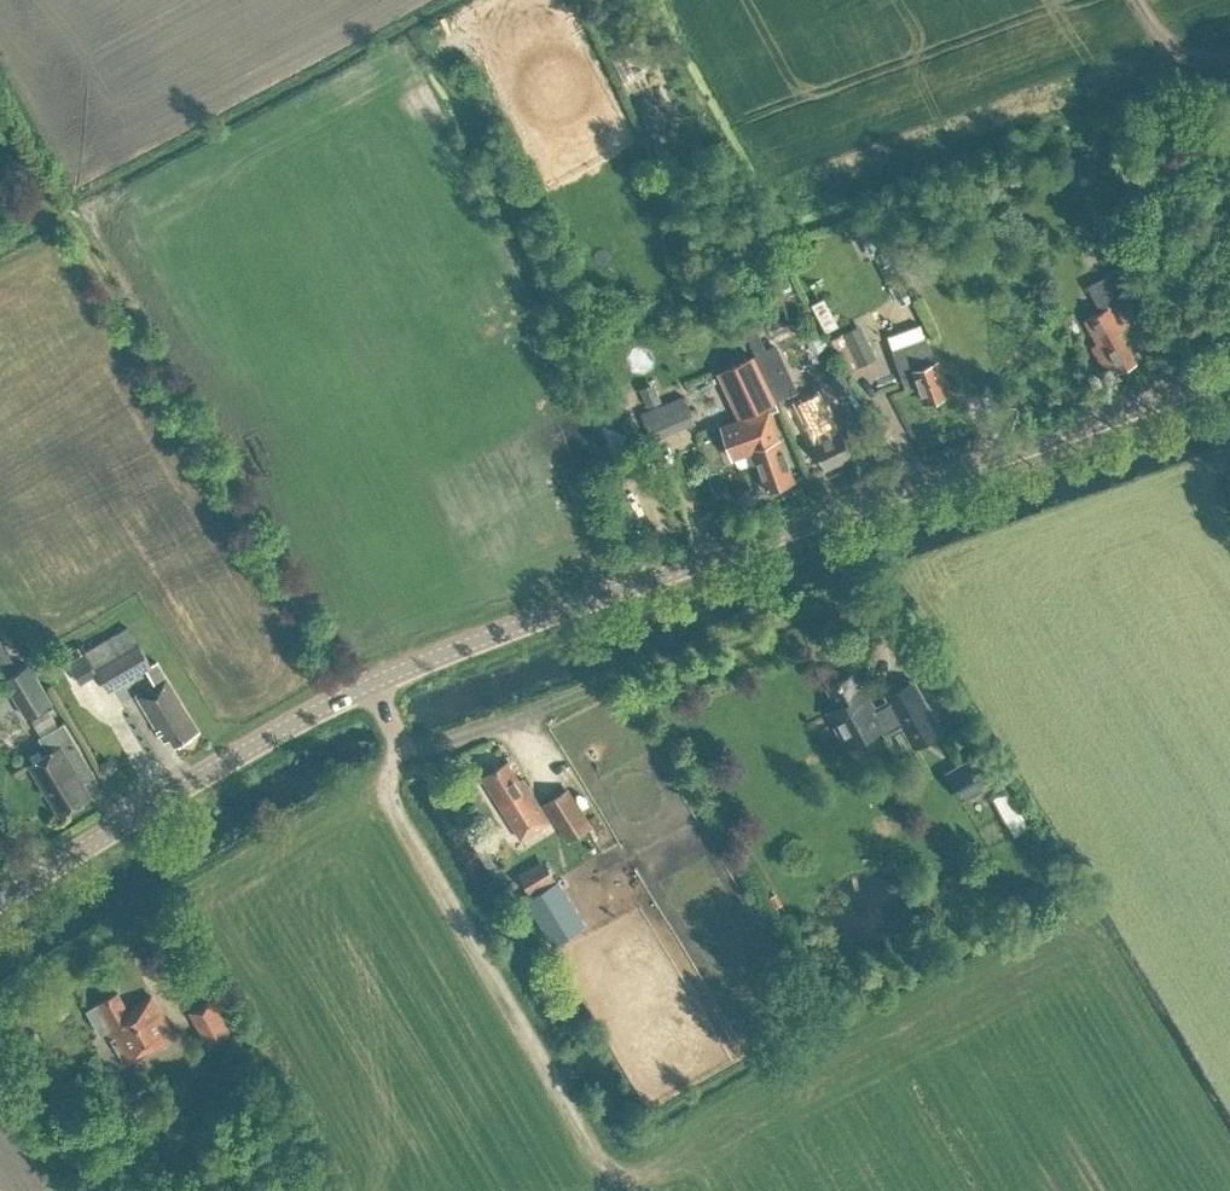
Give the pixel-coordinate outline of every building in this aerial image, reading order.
[(1061,160),(1068,180),(1096,170),(1088,150),(1061,160)] [(1090,224),(1080,229),(1087,242),(1096,237),(1090,224)] [(947,243),(924,253),(928,263),(951,253),(947,243)] [(885,247),(875,252),(881,264),(890,283),(897,295),(898,295),(902,303),(911,299),(900,278),(891,259),(885,247)] [(1114,302),(1114,303),(1127,296),(1114,270),(1087,283),(1102,308),(1114,302)] [(1114,302),(1102,308),(1084,318),(1097,342),(1092,345),(1108,375),(1136,360),(1119,330),(1127,326),(1114,303),(1114,302)] [(863,325),(835,340),(851,369),(878,354),(863,325)] [(926,401),(948,393),(937,360),(936,360),(928,338),(891,350),(901,377),(916,372),(926,401)] [(774,343),(753,353),(774,398),(795,388),(774,343)] [(753,351),(718,368),(727,387),(733,384),(747,414),(721,423),(733,456),(753,449),(766,487),(794,477),(769,407),(778,404),(774,398),(753,353),(753,351)] [(652,382),(640,387),(647,404),(660,399),(652,382)] [(820,387),(788,403),(808,443),(813,441),(825,466),(853,453),(828,401),(820,387)] [(684,394),(667,401),(676,424),(694,416),(684,394)] [(156,683),(137,694),(166,742),(172,738),(175,743),(192,732),(178,709),(184,705),(156,658),(150,660),(139,641),(131,646),(121,628),(86,649),(96,665),(109,690),(147,668),(156,683)] [(17,665),(0,635),(0,675),(17,665)] [(4,678),(26,715),(52,699),(29,662),(4,678)] [(849,744),(881,726),(885,733),(902,723),(914,745),(942,730),(913,677),(885,693),(887,698),(876,704),(867,688),(863,690),(853,672),(829,685),(840,704),(829,710),(849,744)] [(49,750),(30,761),(61,812),(91,794),(83,780),(96,772),(64,720),(39,735),(49,750)] [(981,750),(946,770),(963,799),(998,779),(981,750)] [(522,838),(551,819),(524,776),(520,778),(508,759),(483,775),(522,838)] [(591,823),(568,787),(544,802),(567,838),(591,823)] [(992,797),(1012,835),(1028,826),(1009,788),(992,797)] [(543,858),(520,872),(532,892),(555,878),(543,858)] [(944,876),(943,882),(946,887),(952,888),(957,885),(958,879),(955,875),(949,873),(944,876)] [(128,1008),(117,990),(100,1001),(101,1001),(89,1008),(101,1029),(108,1025),(129,1061),(175,1033),(152,994),(128,1008)] [(230,1030),(211,997),(190,1009),(209,1042),(230,1030)] [(133,1084),(120,1092),(130,1108),(143,1101),(133,1084)]
